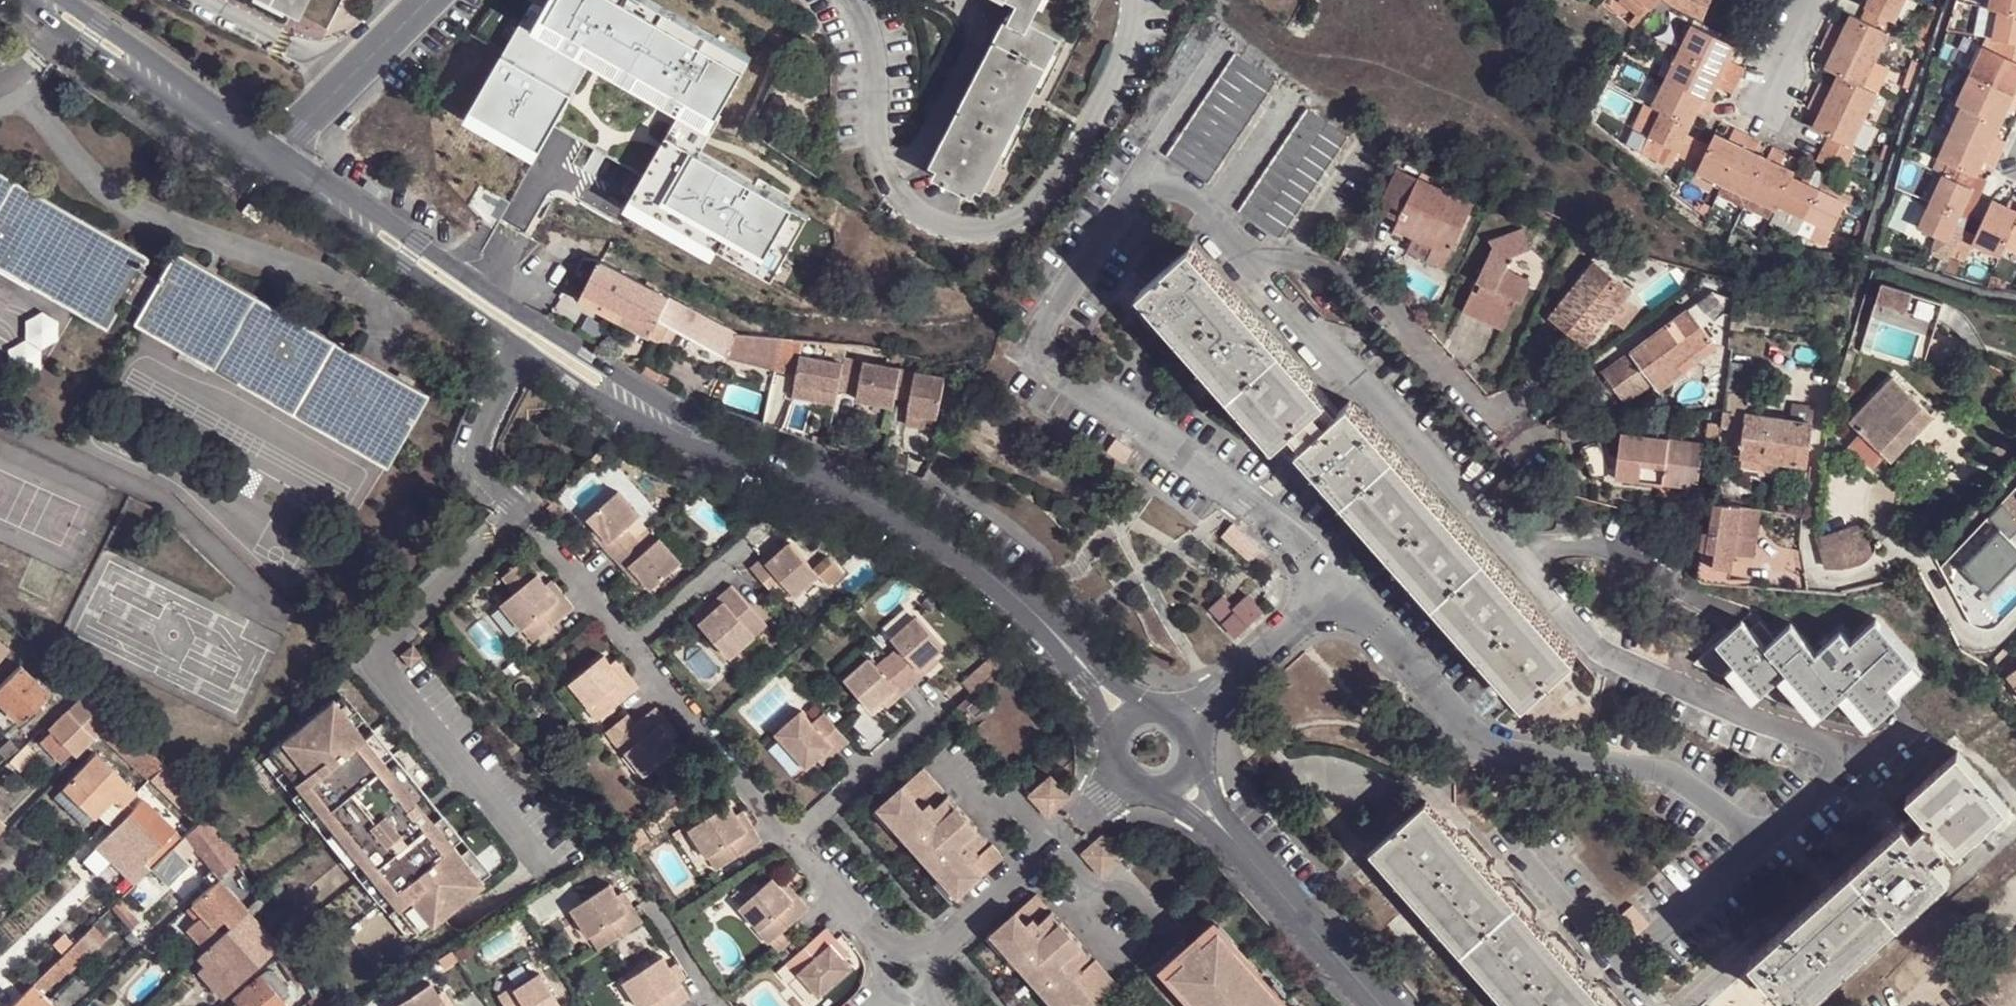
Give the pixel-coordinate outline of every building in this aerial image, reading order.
[(305,0),(267,0),(298,15),(305,0)] [(647,0),(547,0),(537,16),(530,12),(464,126),(529,164),(586,65),(679,119),(623,216),(708,266),(718,249),(768,278),(804,215),(699,154),(753,61),(647,0)] [(1019,2),(1013,12),(1010,10),(991,46),(930,162),(938,167),(933,174),(973,195),(977,186),(983,189),(1064,36),(1034,20),(1043,0),(1016,0),(1019,2)] [(1623,0),(1645,18),(1655,7),(1646,0),(1623,0)] [(1675,4),(1680,7),(1707,19),(1716,0),(1671,0),(1675,4)] [(1822,156),(1847,167),(1859,142),(1856,140),(1879,87),(1867,81),(1876,62),(1904,0),(1868,0),(1867,1),(1871,3),(1865,15),(1853,9),(1846,22),(1837,18),(1824,45),(1834,49),(1827,63),(1841,69),(1834,82),(1826,77),(1812,104),(1823,110),(1818,123),(1834,130),(1822,156)] [(1990,11),(2000,13),(1994,41),(1988,41),(1984,49),(2015,64),(2015,0),(1992,0),(1990,11)] [(1975,36),(1988,39),(1994,14),(1981,11),(1975,36)] [(1667,110),(1654,136),(1646,153),(1676,167),(1684,150),(1691,133),(1702,109),(1714,114),(1721,101),(1714,98),(1721,83),(1736,91),(1749,64),(1733,57),(1740,43),(1696,21),(1657,105),(1667,110)] [(1933,31),(1926,27),(1922,35),(1930,37),(1933,31)] [(1916,32),(1911,46),(1925,52),(1930,37),(1922,35),(1916,32)] [(1984,49),(1958,105),(1963,107),(2002,125),(2008,111),(2015,114),(2015,113),(2015,64),(1984,49)] [(1909,67),(1918,71),(1923,57),(1914,53),(1909,67)] [(1233,56),(1165,155),(1207,183),(1273,82),(1233,56)] [(1876,62),(1867,81),(1879,87),(1882,88),(1891,69),(1876,62)] [(1918,71),(1909,67),(1904,79),(1914,83),(1918,71)] [(1667,110),(1657,105),(1650,102),(1637,128),(1654,136),(1667,110)] [(2007,144),(1995,138),(2002,125),(1963,107),(1939,158),(1951,164),(1975,176),(1978,176),(1983,164),(1996,169),(2007,144)] [(1305,111),(1237,211),(1280,239),(1346,137),(1305,111)] [(1694,154),(1690,166),(1728,183),(1755,194),(1782,206),(1785,202),(1821,218),(1837,226),(1851,196),(1797,172),(1799,166),(1786,161),(1790,150),(1778,145),(1773,155),(1760,148),(1765,139),(1739,127),(1734,136),(1720,130),(1714,143),(1701,139),(1694,154)] [(1694,154),(1701,139),(1691,133),(1684,150),(1694,154)] [(1974,187),(1970,186),(1975,176),(1951,164),(1946,175),(1943,174),(1919,227),(1948,241),(1956,225),(1974,187)] [(1400,220),(1420,175),(1398,166),(1378,209),(1400,220)] [(107,328),(124,299),(141,268),(148,256),(0,172),(0,267),(107,328)] [(1445,267),(1476,201),(1420,175),(1400,220),(1396,228),(1416,236),(1435,244),(1427,259),(1445,267)] [(1828,179),(1825,184),(1851,196),(1855,198),(1858,192),(1828,179)] [(1728,183),(1724,192),(1751,203),(1755,194),(1728,183)] [(1755,194),(1751,203),(1778,215),(1782,206),(1755,194)] [(1952,255),(1965,262),(1974,244),(2001,257),(2006,245),(2015,250),(2015,203),(2012,201),(2010,205),(1995,198),(1977,236),(1964,229),(1957,245),(1952,255)] [(1815,233),(1831,240),(1837,226),(1821,218),(1815,233)] [(1957,245),(1964,229),(1956,225),(1948,241),(1957,245)] [(1496,288),(1509,262),(1514,254),(1533,247),(1525,226),(1490,238),(1494,244),(1478,278),(1485,282),(1496,288)] [(1416,236),(1408,252),(1427,259),(1435,244),(1416,236)] [(1328,396),(1192,243),(1141,290),(1276,441),(1292,428),(1305,441),(1299,446),(1525,699),(1576,655),(1350,400),(1327,420),(1315,407),(1328,396)] [(428,393),(175,249),(158,278),(140,309),(133,321),(386,465),(428,393)] [(1628,297),(1634,289),(1595,258),(1550,314),(1590,346),(1612,317),(1628,297)] [(671,298),(601,261),(580,299),(650,338),(651,335),(671,298)] [(1464,309),(1506,329),(1520,298),(1525,301),(1533,281),(1531,277),(1511,267),(1509,262),(1496,288),(1485,282),(1482,288),(1476,286),(1464,309)] [(1962,268),(1948,263),(1943,276),(1956,280),(1962,268)] [(158,278),(141,268),(124,299),(140,309),(158,278)] [(2004,292),(2008,282),(1992,276),(1987,289),(1994,291),(2004,292)] [(1482,288),(1485,282),(1478,278),(1476,286),(1482,288)] [(1921,366),(1926,346),(1929,335),(1938,298),(1875,281),(1857,350),(1921,366)] [(1642,308),(1628,297),(1612,317),(1627,328),(1642,308)] [(739,336),(671,298),(651,335),(661,341),(669,326),(727,357),(739,336)] [(1655,380),(1660,389),(1688,369),(1683,360),(1713,339),(1690,305),(1632,348),(1649,372),(1655,380)] [(57,343),(58,324),(42,313),(24,323),(24,343),(8,351),(7,370),(23,380),(40,372),(41,352),(57,343)] [(1936,337),(1929,335),(1926,346),(1933,348),(1936,337)] [(758,337),(739,336),(727,357),(744,360),(758,337)] [(780,339),(758,337),(744,360),(773,368),(780,339)] [(780,339),(773,368),(793,374),(797,374),(796,380),(838,388),(842,364),(801,355),(804,341),(780,339)] [(1719,348),(1713,339),(1683,360),(1688,369),(1719,348)] [(1649,372),(1632,348),(1603,370),(1620,392),(1649,372)] [(842,364),(838,388),(858,391),(856,398),(894,405),(896,397),(902,368),(844,356),(842,364)] [(1751,367),(1729,364),(1725,392),(1748,395),(1751,367)] [(902,368),(896,397),(909,400),(907,412),(937,417),(945,378),(902,368)] [(1649,372),(1620,392),(1626,400),(1655,380),(1649,372)] [(1932,415),(1894,378),(1851,422),(1868,439),(1883,454),(1888,460),(1932,415)] [(838,388),(796,380),(794,391),(836,400),(838,388)] [(1747,397),(1724,395),(1723,405),(1721,415),(1719,428),(1737,430),(1735,446),(1732,445),(1730,457),(1741,459),(1762,461),(1778,463),(1808,467),(1812,425),(1789,422),(1745,416),(1747,397)] [(894,405),(856,398),(854,410),(891,418),(894,405)] [(1789,422),(1812,425),(1813,408),(1791,405),(1789,422)] [(937,417),(907,412),(904,424),(935,430),(937,417)] [(1719,428),(1721,415),(1711,413),(1709,431),(1719,432),(1719,428)] [(1617,476),(1699,488),(1705,440),(1622,429),(1617,476)] [(1593,479),(1611,473),(1601,438),(1581,445),(1593,479)] [(1762,461),(1741,459),(1740,469),(1759,472),(1758,470),(1761,470),(1762,461)] [(1778,463),(1762,461),(1761,470),(1758,470),(1759,472),(1777,474),(1778,463)] [(2003,503),(2015,516),(2015,489),(2003,503)] [(619,556),(637,541),(627,530),(641,518),(619,493),(589,520),(598,530),(610,544),(605,549),(615,560),(619,556)] [(1708,534),(1700,532),(1694,571),(1697,578),(1703,582),(1712,584),(1727,585),(1732,554),(1735,535),(1755,538),(1759,510),(1714,504),(1708,534)] [(2002,504),(1989,517),(2003,530),(2010,537),(2015,532),(2015,517),(2002,504)] [(1870,526),(1830,544),(1840,568),(1857,569),(1871,564),(1883,555),(1870,526)] [(646,551),(660,539),(650,529),(637,541),(646,551)] [(610,544),(598,530),(592,535),(605,549),(610,544)] [(2003,530),(1964,568),(1987,592),(2015,563),(2015,543),(2010,537),(2003,530)] [(1755,538),(1735,535),(1732,554),(1752,557),(1755,538)] [(619,556),(615,560),(625,572),(631,567),(642,580),(652,591),(682,564),(660,539),(646,551),(637,541),(619,556)] [(780,553),(755,575),(783,607),(795,597),(818,577),(828,588),(842,575),(827,558),(813,571),(790,545),(780,553)] [(755,575),(780,553),(776,547),(751,570),(755,575)] [(516,597),(537,580),(524,565),(504,581),(516,597)] [(642,580),(631,567),(625,572),(637,586),(642,580)] [(516,597),(503,608),(534,646),(576,611),(565,598),(559,603),(548,589),(539,578),(537,580),(516,597)] [(548,589),(559,603),(565,598),(564,596),(554,584),(548,589)] [(710,616),(700,625),(730,660),(766,627),(731,587),(719,598),(724,604),(710,616)] [(1248,594),(1234,608),(1224,597),(1211,609),(1235,636),(1263,610),(1248,594)] [(724,604),(719,598),(705,610),(710,616),(724,604)] [(897,648),(887,657),(906,680),(931,658),(941,649),(915,619),(890,641),(897,648)] [(2014,643),(2010,639),(1985,664),(1991,667),(2014,643)] [(7,652),(9,652),(0,643),(0,660),(7,652)] [(961,684),(971,694),(1012,658),(1001,648),(961,684)] [(834,671),(844,682),(868,660),(859,649),(834,671)] [(423,661),(413,650),(401,660),(410,672),(423,661)] [(7,652),(0,660),(0,684),(19,664),(7,652)] [(906,680),(887,657),(876,668),(868,660),(844,682),(871,712),(881,703),(906,680)] [(605,658),(571,686),(589,708),(588,710),(598,723),(640,689),(630,677),(624,681),(612,667),(605,658)] [(931,658),(906,680),(911,686),(936,663),(931,658)] [(515,661),(504,669),(510,677),(521,668),(515,661)] [(630,677),(628,675),(618,662),(612,667),(624,681),(630,677)] [(49,692),(21,664),(19,664),(0,684),(0,699),(21,720),(49,692)] [(2007,676),(2015,687),(2015,669),(2007,676)] [(886,709),(911,686),(906,680),(881,703),(886,709)] [(72,749),(77,754),(95,738),(96,739),(105,731),(113,722),(86,694),(52,729),(72,749)] [(333,701),(269,752),(417,937),(481,886),(333,701)] [(656,709),(614,742),(624,755),(626,753),(645,776),(679,749),(671,740),(660,726),(666,722),(666,721),(656,709)] [(843,737),(824,714),(811,725),(801,714),(776,736),(807,770),(817,760),(843,737)] [(678,735),(666,722),(660,726),(671,740),(678,735)] [(72,749),(52,729),(40,740),(61,761),(72,749)] [(843,737),(817,760),(822,766),(849,742),(843,737)] [(0,749),(0,750),(6,755),(10,758),(13,756),(20,748),(11,738),(0,749)] [(35,752),(26,742),(20,748),(13,756),(18,760),(22,765),(35,752)] [(151,750),(139,762),(153,775),(158,770),(166,763),(151,750)] [(1957,751),(1907,796),(1926,817),(1913,829),(1903,819),(1751,954),(1796,1005),(1949,871),(1932,852),(1946,839),(1956,849),(2007,805),(1957,751)] [(65,785),(95,815),(98,812),(127,783),(98,753),(65,785)] [(942,791),(922,769),(883,804),(899,822),(894,827),(940,879),(946,874),(963,893),(1002,857),(991,845),(978,857),(974,852),(986,840),(947,796),(933,807),(930,803),(942,791)] [(1068,798),(1049,777),(1028,796),(1046,817),(1068,798)] [(98,812),(106,819),(126,801),(136,791),(127,783),(98,812)] [(674,787),(670,790),(675,797),(679,795),(674,787)] [(670,790),(658,797),(663,805),(675,797),(670,790)] [(174,830),(141,798),(133,807),(113,826),(111,829),(143,861),(174,830)] [(1371,849),(1511,1005),(1609,1005),(1426,800),(1371,849)] [(133,807),(126,801),(106,819),(113,826),(133,807)] [(752,827),(745,830),(735,815),(727,803),(689,828),(716,870),(761,841),(752,827)] [(745,830),(752,827),(741,811),(735,815),(745,830)] [(200,819),(186,831),(216,866),(217,867),(232,855),(221,839),(222,838),(204,814),(200,819)] [(627,836),(634,848),(648,840),(641,827),(627,836)] [(143,861),(149,867),(171,846),(181,837),(174,830),(143,861)] [(679,830),(674,834),(678,840),(683,836),(679,830)] [(1120,856),(1101,835),(1080,854),(1099,876),(1120,856)] [(634,848),(627,836),(622,839),(630,851),(634,848)] [(171,846),(149,867),(167,885),(188,862),(171,846)] [(236,862),(232,855),(217,867),(216,866),(209,873),(215,881),(227,870),(236,862)] [(769,944),(809,908),(798,895),(792,900),(780,887),(772,877),(740,906),(760,929),(758,931),(769,944)] [(246,909),(247,907),(220,878),(191,904),(202,915),(187,929),(206,949),(225,931),(240,916),(247,910),(246,909)] [(780,887),(792,900),(798,895),(786,881),(780,887)] [(571,909),(598,951),(643,922),(633,908),(627,912),(617,896),(609,883),(571,909)] [(617,896),(627,912),(633,908),(624,892),(617,896)] [(1035,895),(995,930),(1012,948),(1007,953),(1053,1004),(1058,1000),(1063,1005),(1089,1005),(1114,984),(1093,961),(1081,972),(1077,967),(1089,957),(1050,912),(1037,923),(1033,918),(1045,907),(1035,895)] [(264,903),(259,896),(246,909),(247,910),(250,915),(264,903)] [(111,910),(131,932),(141,922),(122,900),(111,910)] [(277,943),(250,915),(247,910),(240,916),(225,931),(206,949),(201,954),(199,956),(207,964),(201,971),(222,993),(277,943)] [(1207,916),(1147,969),(1180,1005),(1286,1005),(1207,916)] [(71,944),(56,958),(63,966),(67,970),(103,935),(91,923),(71,944)] [(800,974),(819,995),(852,967),(844,958),(832,944),(838,939),(826,927),(813,939),(806,931),(791,945),(797,953),(786,963),(797,976),(800,974)] [(131,932),(124,937),(133,947),(139,941),(138,940),(131,932)] [(832,944),(844,958),(849,953),(838,939),(832,944)] [(279,944),(283,950),(290,945),(287,940),(279,944)] [(470,941),(456,950),(462,960),(476,952),(470,941)] [(624,981),(640,1005),(647,1005),(656,1000),(659,1005),(676,1005),(689,998),(681,985),(678,981),(669,968),(663,956),(624,981)] [(47,966),(56,974),(63,966),(56,958),(47,966)] [(669,968),(678,981),(685,977),(676,964),(669,968)] [(56,974),(47,966),(29,984),(34,988),(43,987),(56,974)] [(262,974),(279,996),(289,986),(275,969),(268,969),(262,974)] [(505,1005),(560,1005),(538,972),(513,988),(511,985),(497,994),(505,1005)] [(235,996),(242,1005),(285,1005),(287,1005),(279,996),(262,974),(235,996)] [(51,1005),(52,1005),(66,1005),(87,987),(79,979),(51,1005)] [(391,1005),(445,1005),(437,994),(429,981),(391,1005)] [(51,1005),(34,988),(29,984),(6,1005),(52,1005),(51,1005)] [(311,1005),(328,1005),(322,997),(319,990),(311,997),(307,1000),(311,1005)] [(445,1005),(452,1005),(454,1005),(444,990),(437,994),(445,1005)]
